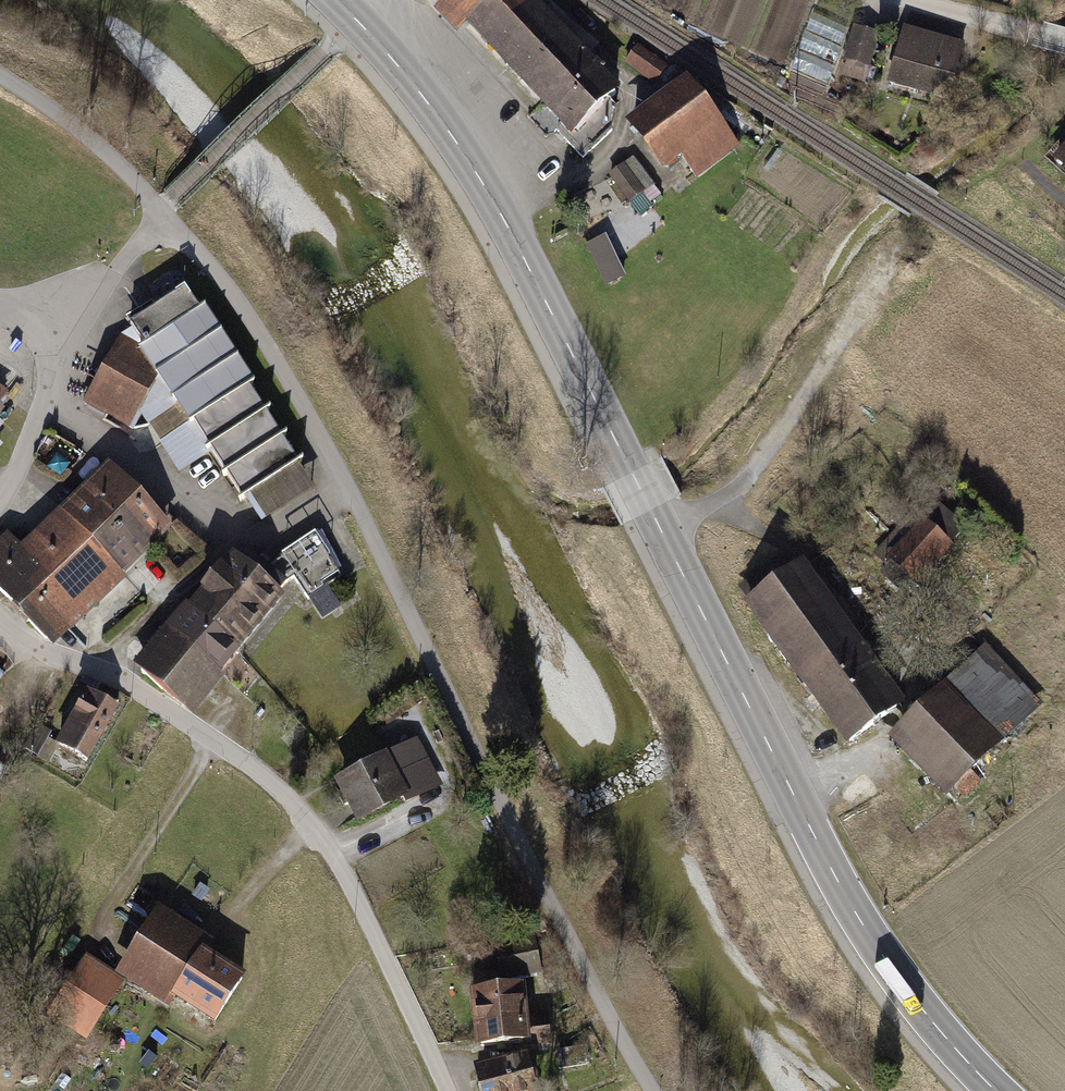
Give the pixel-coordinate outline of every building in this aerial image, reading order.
[(546,98),(534,111),(565,142),(619,87),(529,0),(445,0),(546,98)] [(949,100),(963,48),(901,31),(886,83),(942,99),(949,100)] [(865,82),(875,43),(855,38),(844,77),(865,82)] [(667,72),(640,51),(627,68),(653,89),(667,72)] [(739,151),(690,81),(624,127),(660,179),(682,164),(695,182),(739,151)] [(1055,159),(1064,169),(1064,148),(1055,159)] [(610,224),(637,203),(616,178),(590,199),(610,224)] [(612,233),(592,241),(607,282),(628,275),(612,233)] [(258,524),(311,490),(182,290),(129,324),(145,350),(160,373),(258,524)] [(117,336),(81,408),(130,433),(160,373),(145,350),(117,336)] [(9,395),(0,388),(0,407),(9,395)] [(57,509),(92,544),(141,495),(106,461),(57,509)] [(173,527),(141,495),(92,544),(124,575),(173,527)] [(72,628),(124,575),(92,544),(57,509),(18,548),(44,575),(32,587),(72,628)] [(962,532),(940,509),(891,557),(913,579),(962,532)] [(326,535),(287,552),(304,590),(343,573),(326,535)] [(72,628),(32,587),(44,575),(18,548),(8,539),(0,548),(0,593),(54,646),(72,628)] [(224,552),(203,579),(263,625),(284,598),(224,552)] [(746,600),(800,672),(849,635),(795,563),(746,600)] [(203,579),(184,605),(244,650),(263,625),(203,579)] [(308,601),(320,620),(339,607),(327,589),(308,601)] [(194,715),(244,650),(184,605),(134,670),(194,715)] [(800,672),(855,744),(904,707),(849,635),(800,672)] [(985,646),(891,738),(950,798),(1044,706),(985,646)] [(87,763),(118,704),(97,693),(90,705),(81,700),(56,747),(87,763)] [(42,754),(52,734),(41,728),(31,748),(42,754)] [(326,781),(349,827),(452,776),(429,730),(326,781)] [(163,910),(123,973),(180,1008),(185,1000),(220,1022),(249,976),(214,954),(220,945),(163,910)] [(535,944),(491,952),(496,983),(541,975),(535,944)] [(523,1009),(522,988),(471,988),(472,1047),(549,1045),(548,1008),(523,1009)] [(470,1069),(476,1090),(533,1090),(524,1055),(470,1069)]
